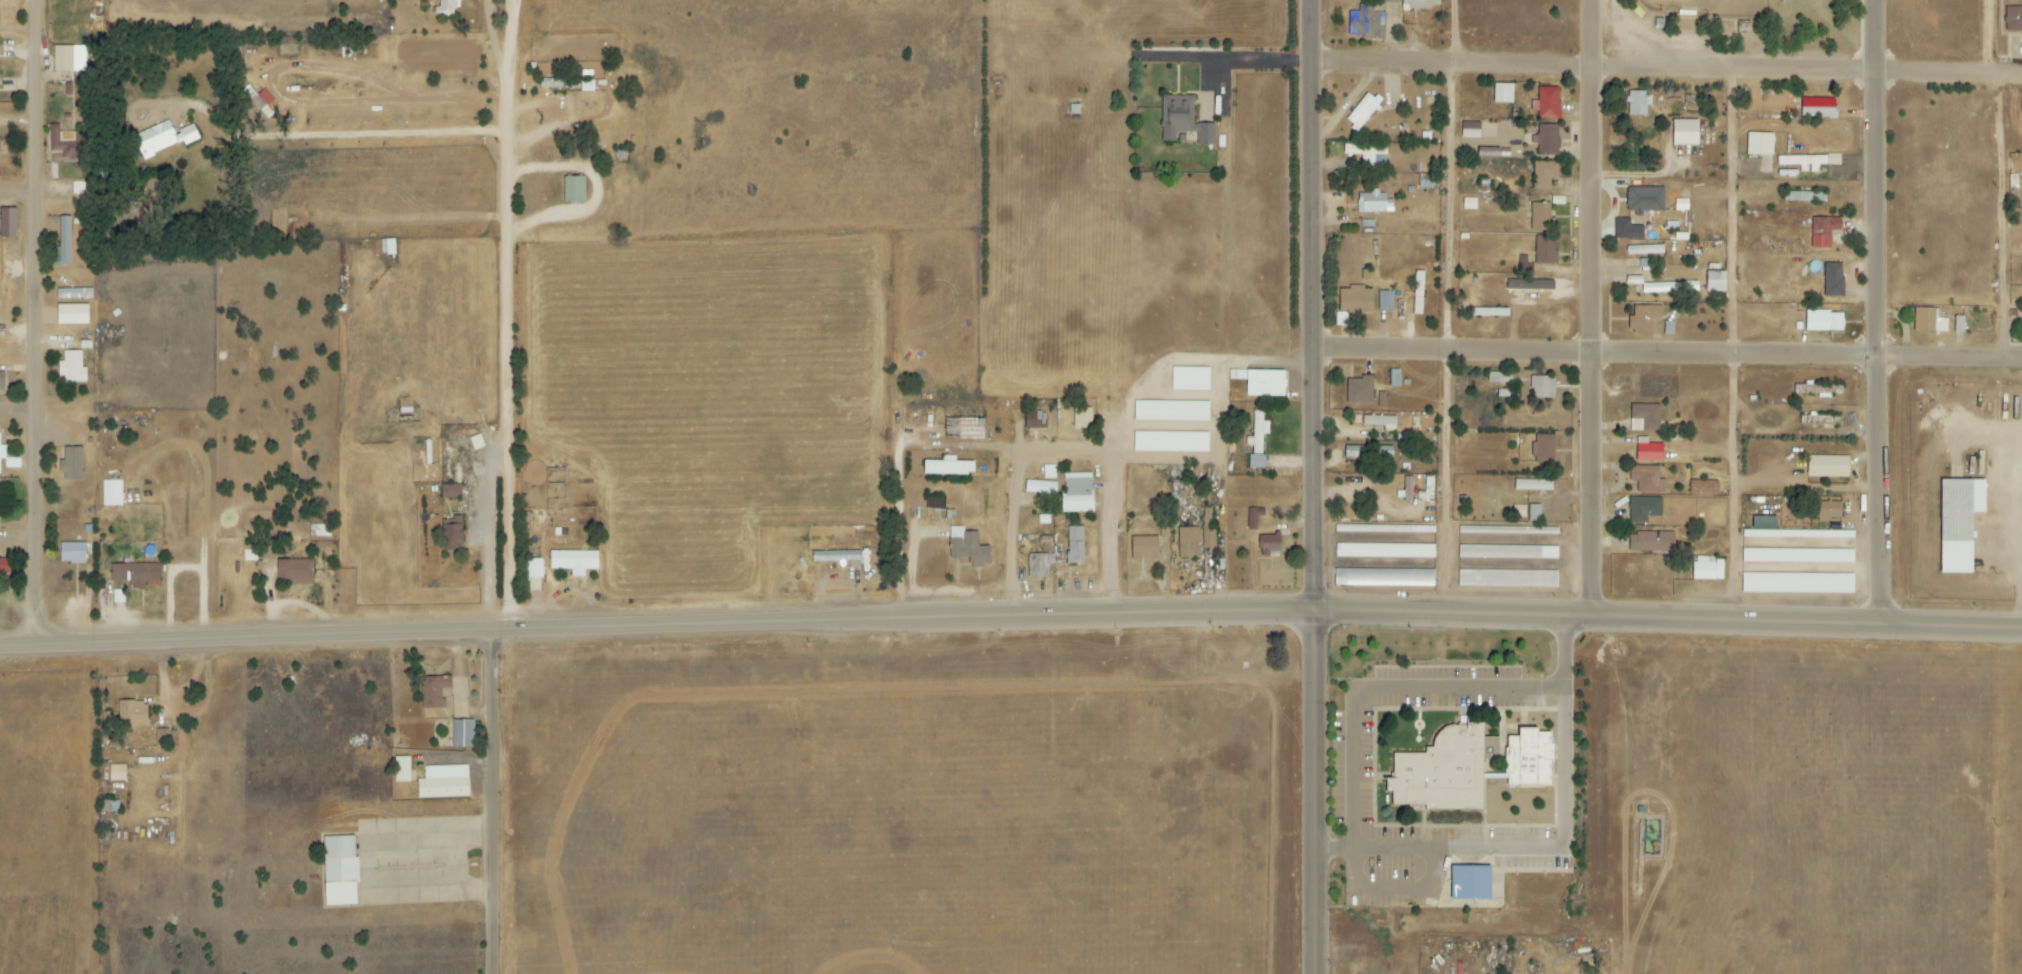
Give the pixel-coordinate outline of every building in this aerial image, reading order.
[(439,8),(435,8),(435,13),(460,13),(460,0),(439,0),(439,8)] [(1439,0),(1401,0),(1401,8),(1439,9),(1439,0)] [(1374,5),(1360,5),(1360,12),(1349,12),(1348,35),(1369,36),(1369,40),(1384,40),(1384,13),(1374,13),(1374,5)] [(2005,6),(2005,31),(2021,32),(2021,7),(2005,6)] [(84,72),(85,46),(53,45),(52,71),(84,72)] [(1493,103),(1512,103),(1512,84),(1493,83),(1493,103)] [(1538,119),(1559,119),(1559,87),(1537,88),(1538,101),(1531,101),(1531,111),(1538,111),(1538,119)] [(1381,101),(1368,91),(1345,119),(1358,129),(1381,101)] [(1651,106),(1651,93),(1629,92),(1628,115),(1646,116),(1646,106),(1651,106)] [(1193,95),(1161,96),(1162,142),(1175,142),(1175,133),(1196,132),(1197,145),(1213,145),(1213,124),(1193,124),(1193,95)] [(1836,99),(1801,98),(1800,118),(1835,118),(1836,99)] [(1698,145),(1698,120),(1672,120),(1672,145),(1698,145)] [(132,134),(141,158),(182,143),(183,145),(198,139),(193,125),(172,132),(168,121),(132,134)] [(1461,137),(1480,138),(1480,122),(1462,122),(1461,137)] [(50,152),(60,152),(61,163),(79,162),(78,135),(71,135),(71,139),(61,140),(60,125),(49,125),(50,152)] [(1558,125),(1538,125),(1537,157),(1558,157),(1558,125)] [(1773,133),(1747,133),(1746,154),(1773,155),(1773,133)] [(1386,145),(1344,144),(1343,155),(1362,156),(1361,166),(1386,167),(1386,145)] [(1510,157),(1510,148),(1479,149),(1480,159),(1510,157)] [(1778,156),(1778,166),(1800,166),(1800,173),(1818,172),(1818,165),(1840,165),(1840,155),(1778,156)] [(1557,163),(1533,162),(1532,190),(1550,190),(1550,180),(1557,180),(1557,163)] [(584,176),(563,177),(563,203),(585,202),(584,176)] [(90,182),(72,182),(72,194),(91,194),(90,182)] [(1663,188),(1627,188),(1627,214),(1642,214),(1642,212),(1664,212),(1663,188)] [(1358,213),(1392,212),(1392,200),(1385,200),(1385,192),(1357,193),(1358,213)] [(1784,201),(1825,202),(1825,193),(1784,192),(1784,201)] [(1550,204),(1531,203),(1531,231),(1554,231),(1554,218),(1550,218),(1550,204)] [(16,209),(0,209),(0,238),(16,238),(16,209)] [(71,264),(70,216),(57,217),(59,265),(71,264)] [(1811,248),(1831,248),(1830,231),(1841,230),(1840,218),(1811,218),(1811,248)] [(1643,239),(1643,226),(1630,226),(1630,219),(1614,219),(1615,240),(1643,239)] [(1535,237),(1535,265),(1556,264),(1555,236),(1535,237)] [(381,256),(395,254),(394,239),(380,241),(381,256)] [(1627,246),(1627,255),(1663,254),(1663,246),(1627,246)] [(1651,259),(1639,260),(1640,268),(1652,268),(1651,259)] [(1843,297),(1843,264),(1824,264),(1824,297),(1843,297)] [(1725,272),(1706,272),(1706,292),(1725,292),(1725,272)] [(1698,292),(1698,282),(1642,284),(1642,293),(1698,292)] [(1372,312),(1372,288),(1349,287),(1349,289),(1339,289),(1339,311),(1372,312)] [(1393,292),(1378,291),(1378,311),(1393,312),(1393,292)] [(87,305),(55,305),(55,325),(87,324),(87,305)] [(1661,335),(1661,306),(1633,306),(1633,317),(1628,317),(1628,334),(1661,335)] [(1935,318),(1935,309),(1914,308),(1914,331),(1947,332),(1947,319),(1935,318)] [(1843,331),(1843,312),(1805,312),(1805,331),(1843,331)] [(1954,332),(1964,333),(1964,317),(1955,316),(1954,332)] [(59,383),(85,383),(85,368),(81,368),(81,351),(62,351),(62,362),(59,362),(59,383)] [(1209,391),(1209,368),(1172,367),(1171,391),(1209,391)] [(1245,397),(1283,397),(1284,371),(1229,370),(1229,380),(1246,380),(1245,397)] [(1488,382),(1511,383),(1511,373),(1488,372),(1488,382)] [(1373,376),(1361,376),(1361,380),(1347,379),(1346,403),(1372,404),(1373,376)] [(1554,399),(1554,377),(1531,376),(1531,398),(1554,399)] [(1842,386),(1796,385),(1795,395),(1832,396),(1832,394),(1842,395),(1842,386)] [(1377,408),(1386,408),(1385,392),(1377,393),(1377,408)] [(1133,402),(1134,421),(1209,421),(1208,401),(1133,402)] [(1660,405),(1630,405),(1630,431),(1659,431),(1660,405)] [(1091,408),(1073,408),(1073,429),(1091,429),(1091,408)] [(1252,438),(1246,438),(1246,446),(1252,446),(1252,454),(1262,454),(1262,435),(1268,435),(1268,422),(1262,422),(1263,412),(1253,411),(1252,438)] [(1024,430),(1046,429),(1045,412),(1024,412),(1024,430)] [(1841,425),(1841,414),(1801,414),(1801,426),(1841,425)] [(1384,427),(1384,431),(1395,432),(1396,417),(1362,416),(1362,426),(1384,427)] [(983,440),(982,419),(958,420),(958,440),(983,440)] [(1133,452),(1208,452),(1208,433),(1134,432),(1133,452)] [(1554,463),(1555,436),(1534,435),(1533,463),(1554,463)] [(1662,462),(1663,444),(1636,444),(1636,462),(1662,462)] [(1393,447),(1344,446),(1344,458),(1393,459),(1393,447)] [(81,447),(60,448),(60,480),(81,480),(81,447)] [(1248,468),(1264,469),(1264,455),(1249,455),(1248,468)] [(1807,477),(1848,478),(1849,456),(1807,456),(1807,477)] [(922,461),(922,474),(973,475),(973,462),(922,461)] [(1044,479),(1055,479),(1055,467),(1044,467),(1044,479)] [(1659,467),(1629,467),(1629,481),(1636,481),(1637,493),(1665,493),(1664,479),(1659,479),(1659,467)] [(1061,513),(1092,512),(1091,474),(1064,474),(1064,492),(1060,492),(1061,513)] [(1412,477),(1403,477),(1402,502),(1411,503),(1412,477)] [(101,481),(102,506),(122,506),(121,480),(101,481)] [(1551,491),(1552,481),(1515,480),(1515,490),(1551,491)] [(1718,481),(1690,481),(1689,493),(1718,494),(1718,481)] [(1940,574),(1972,574),(1972,513),(1985,513),(1985,481),(1940,481),(1940,574)] [(1024,493),(1055,494),(1056,483),(1025,482),(1024,493)] [(460,486),(441,485),(440,498),(460,498),(460,486)] [(943,510),(943,496),(926,495),(926,510),(943,510)] [(1661,499),(1630,498),(1629,523),(1647,524),(1647,516),(1661,517),(1661,499)] [(1817,523),(1831,524),(1831,518),(1841,519),(1841,502),(1818,501),(1817,523)] [(1529,521),(1540,521),(1540,505),(1528,506),(1529,521)] [(1213,508),(1202,509),(1203,549),(1214,549),(1213,508)] [(1256,517),(1264,516),(1264,509),(1247,509),(1248,531),(1257,531),(1256,517)] [(459,519),(440,520),(441,551),(460,551),(459,519)] [(1159,522),(1160,538),(1168,538),(1168,521),(1159,522)] [(329,537),(330,525),(310,525),(310,537),(329,537)] [(988,547),(977,547),(977,532),(963,532),(963,527),(949,527),(949,559),(970,559),(970,567),(988,567),(988,547)] [(1083,564),(1083,527),(1067,527),(1067,564),(1083,564)] [(1200,558),(1199,528),(1177,528),(1178,558),(1200,558)] [(1780,538),(1780,531),(1756,529),(1755,536),(1780,538)] [(1674,533),(1629,533),(1629,552),(1673,552),(1674,533)] [(1280,535),(1258,535),(1259,557),(1281,556),(1280,535)] [(1130,538),(1131,561),(1157,560),(1157,537),(1130,538)] [(84,543),(58,544),(59,564),(85,563),(84,543)] [(1434,545),(1350,544),(1349,557),(1434,558),(1434,545)] [(597,552),(549,551),(549,570),(571,570),(570,578),(584,578),(584,570),(597,570),(597,552)] [(841,562),(859,561),(859,552),(811,552),(811,562),(841,562)] [(1053,554),(1028,555),(1028,578),(1048,578),(1048,565),(1054,565),(1053,554)] [(1693,580),(1722,580),(1723,558),(1693,558),(1693,580)] [(542,559),(525,560),(525,579),(543,579),(542,559)] [(313,561),(275,560),(274,585),(312,585),(313,561)] [(1434,570),(1335,569),(1335,586),(1433,587),(1434,570)] [(1557,586),(1557,572),(1504,571),(1504,573),(1494,573),(1494,575),(1487,574),(1486,585),(1557,586)] [(1853,593),(1854,574),(1742,574),(1742,593),(1853,593)] [(451,678),(421,678),(421,709),(444,709),(444,692),(450,692),(451,678)] [(146,726),(145,701),(119,702),(120,726),(146,726)] [(473,721),(452,721),(451,748),(472,749),(473,721)] [(1482,809),(1482,760),(1498,760),(1498,738),(1482,738),(1482,726),(1443,726),(1443,736),(1435,736),(1435,748),(1425,748),(1425,754),(1393,754),(1393,780),(1386,780),(1386,792),(1392,792),(1392,805),(1426,805),(1426,809),(1482,809)] [(1551,786),(1551,733),(1536,733),(1536,729),(1517,729),(1517,737),(1506,737),(1506,786),(1551,786)] [(169,732),(156,731),(156,743),(168,743),(169,732)] [(394,758),(394,783),(409,783),(409,758),(394,758)] [(109,782),(125,781),(125,765),(109,766),(109,782)] [(417,799),(468,798),(467,766),(423,767),(424,780),(416,780),(417,799)] [(323,906),(355,906),(354,883),(356,883),(355,837),(321,838),(323,906)] [(1489,868),(1450,867),(1450,901),(1489,902),(1489,868)]
